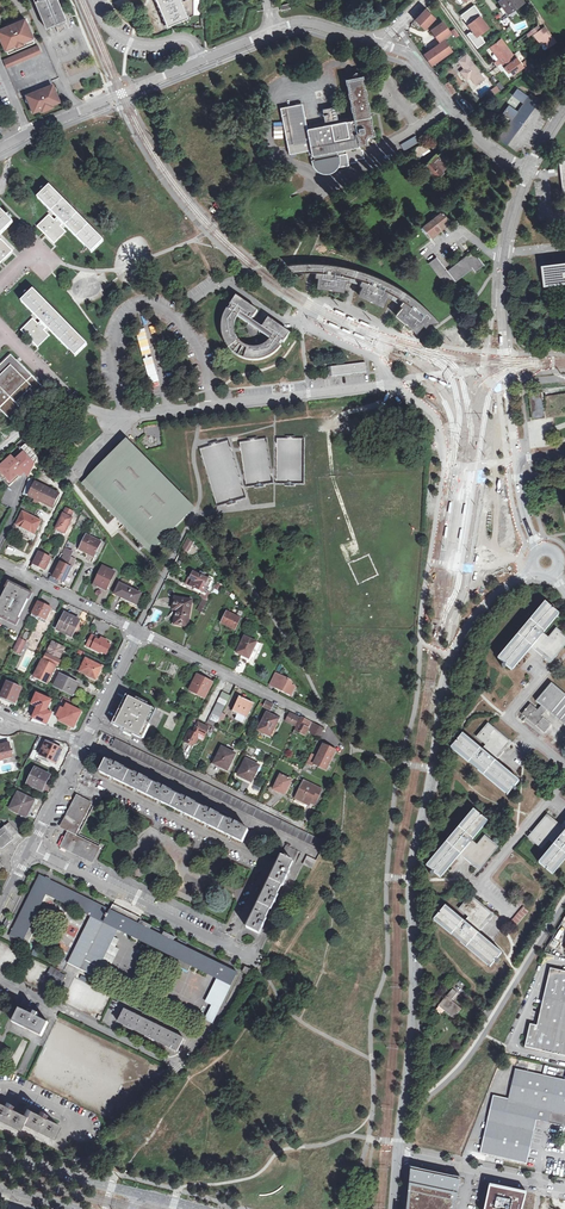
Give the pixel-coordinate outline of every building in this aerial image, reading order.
[(45,29),(65,21),(57,0),(33,0),(45,29)] [(168,27),(195,15),(194,0),(187,0),(182,2),(181,0),(157,0),(168,27)] [(509,14),(524,4),(521,0),(504,0),(501,2),(509,14)] [(467,34),(477,49),(486,43),(481,35),(491,28),(475,5),(461,14),(472,31),(467,34)] [(426,8),(415,19),(426,29),(437,18),(426,8)] [(494,17),(490,19),(498,31),(502,28),(494,17)] [(0,30),(0,40),(1,42),(2,42),(4,47),(12,44),(13,46),(24,42),(23,39),(30,36),(28,31),(29,30),(26,24),(25,19),(10,26),(11,28),(8,30),(6,27),(0,30)] [(437,36),(441,42),(452,34),(443,23),(431,32),(435,37),(437,36)] [(55,27),(58,34),(65,29),(62,24),(55,27)] [(536,36),(541,44),(544,42),(550,49),(557,44),(546,29),(542,32),(539,26),(532,31),(536,36)] [(445,40),(424,54),(433,66),(454,51),(445,40)] [(501,61),(503,63),(513,56),(514,55),(503,40),(492,49),(496,55),(498,54),(502,60),(501,61)] [(544,42),(541,44),(540,45),(546,52),(550,49),(544,42)] [(37,44),(3,59),(6,67),(40,52),(37,44)] [(516,60),(513,56),(503,63),(507,68),(508,67),(512,72),(523,65),(518,58),(516,60)] [(472,78),(477,85),(485,80),(468,57),(460,62),(466,70),(463,73),(469,81),(472,78)] [(530,62),(534,67),(540,62),(536,57),(530,62)] [(526,66),(530,72),(534,69),(530,63),(526,66)] [(525,67),(523,65),(512,72),(515,75),(525,67)] [(302,103),(280,107),(289,154),(310,150),(311,156),(312,162),(313,167),(317,171),(322,173),(327,173),(331,172),(336,169),(338,166),(349,164),(348,163),(356,161),(356,159),(364,157),(363,149),(361,149),(361,147),(359,146),(358,145),(362,144),(362,145),(367,144),(366,138),(368,138),(368,136),(374,135),(363,75),(345,78),(353,119),(345,121),(345,120),(330,123),(330,124),(306,128),(302,103)] [(474,88),(477,85),(472,78),(469,81),(474,88)] [(496,84),(501,90),(505,87),(499,81),(496,84)] [(450,83),(446,85),(452,94),(456,91),(450,83)] [(495,95),(500,89),(496,85),(491,91),(495,95)] [(35,93),(25,97),(31,113),(32,112),(33,113),(39,111),(40,113),(51,109),(50,107),(56,104),(56,103),(57,102),(51,86),(41,90),(44,99),(39,101),(35,93)] [(508,143),(541,99),(532,93),(530,96),(519,88),(514,95),(525,103),(519,111),(511,105),(504,113),(513,119),(500,137),(508,143)] [(41,90),(35,93),(39,101),(44,99),(41,90)] [(338,119),(335,106),(322,108),(324,121),(338,119)] [(274,131),(274,139),(284,138),(283,131),(274,131)] [(410,145),(417,141),(414,135),(407,139),(399,143),(402,149),(410,145)] [(434,178),(443,171),(441,169),(447,164),(451,160),(443,150),(443,151),(436,156),(434,154),(422,165),(434,178)] [(447,164),(441,169),(443,171),(444,173),(450,168),(447,164)] [(90,252),(102,240),(98,236),(49,186),(37,197),(40,200),(57,217),(54,220),(48,214),(37,225),(45,234),(53,242),(65,231),(60,226),(63,223),(90,252)] [(12,221),(1,210),(0,210),(0,233),(12,221)] [(422,226),(429,234),(449,219),(442,211),(422,226)] [(3,258),(12,250),(0,238),(0,239),(0,262),(3,258)] [(482,260),(474,249),(459,261),(448,269),(437,256),(430,261),(449,286),(482,260)] [(294,273),(316,273),(316,279),(318,279),(317,287),(344,290),(346,280),(361,285),(357,294),(382,306),(387,296),(401,305),(395,314),(415,332),(429,322),(440,321),(422,304),(401,289),(381,277),(358,269),(338,264),(315,261),(286,263),(294,273)] [(547,267),(550,287),(564,285),(564,264),(547,267)] [(33,319),(22,330),(32,341),(38,347),(49,336),(44,330),(47,327),(75,356),(87,345),(84,342),(34,291),(22,302),(42,322),(38,325),(33,319)] [(235,296),(229,305),(231,306),(228,310),(227,309),(224,313),(221,321),(221,328),(222,336),(226,346),(231,352),(237,356),(247,360),(255,361),(260,360),(270,357),(276,352),(281,347),(279,345),(281,341),(283,343),(289,333),(285,330),(268,319),(262,327),(251,320),(257,311),(235,296)] [(10,355),(0,364),(0,408),(11,419),(42,387),(10,355)] [(365,363),(331,367),(332,376),(367,372),(365,363)] [(533,420),(564,416),(564,394),(543,396),(543,393),(530,394),(533,420)] [(276,438),(276,481),(303,481),(303,438),(276,438)] [(267,439),(240,441),(245,486),(272,484),(267,439)] [(8,482),(24,467),(29,472),(38,456),(25,442),(20,447),(23,451),(15,459),(11,455),(0,466),(0,474),(8,482)] [(189,512),(122,445),(83,485),(150,551),(189,512)] [(29,494),(52,507),(59,493),(35,481),(29,494)] [(55,529),(64,533),(72,518),(70,517),(73,512),(66,508),(55,529)] [(15,525),(33,535),(40,522),(21,512),(15,525)] [(79,548),(94,556),(102,541),(87,533),(79,548)] [(180,549),(185,552),(190,543),(185,537),(180,549)] [(39,567),(44,569),(52,554),(40,548),(31,565),(38,569),(39,567)] [(75,558),(66,553),(65,555),(61,563),(70,567),(75,558)] [(63,582),(70,567),(61,563),(59,562),(52,576),(63,582)] [(95,584),(106,589),(114,573),(103,568),(95,584)] [(193,570),(190,576),(209,585),(211,581),(203,577),(204,575),(193,570)] [(205,593),(209,585),(190,576),(190,578),(191,579),(189,585),(193,587),(205,593)] [(114,594),(136,604),(141,594),(119,584),(114,594)] [(14,623),(29,595),(8,585),(0,602),(0,616),(3,618),(3,619),(6,620),(6,619),(14,623)] [(175,609),(173,624),(188,626),(192,599),(174,597),(172,609),(175,609)] [(206,599),(203,598),(198,608),(201,610),(206,599)] [(41,617),(46,620),(51,609),(37,602),(30,616),(39,620),(40,619),(41,617)] [(545,654),(552,660),(564,645),(564,637),(556,629),(549,638),(543,632),(558,614),(553,609),(553,610),(551,609),(552,608),(547,604),(500,660),(505,664),(506,664),(507,665),(512,670),(531,646),(536,650),(540,646),(545,650),(543,653),(545,654)] [(66,611),(58,627),(70,633),(75,622),(77,624),(79,618),(66,611)] [(234,617),(230,615),(225,613),(220,622),(234,629),(239,618),(235,615),(234,617)] [(90,636),(85,646),(99,653),(100,651),(106,653),(109,647),(105,645),(106,641),(100,638),(99,641),(95,640),(96,639),(90,636)] [(235,652),(240,655),(247,658),(246,660),(251,663),(260,644),(255,642),(243,636),(235,652)] [(63,649),(51,643),(43,660),(55,667),(58,668),(61,663),(58,661),(63,649)] [(543,656),(545,654),(543,653),(545,650),(540,646),(536,650),(543,656)] [(93,664),(86,660),(84,659),(78,673),(94,680),(101,668),(93,664)] [(43,660),(42,660),(32,680),(45,687),(55,667),(43,660)] [(286,693),(291,683),(289,680),(275,673),(269,684),(286,693)] [(52,688),(75,699),(81,686),(59,675),(52,688)] [(189,691),(203,698),(211,683),(196,676),(189,691)] [(552,683),(536,701),(541,706),(546,710),(547,711),(548,709),(564,723),(564,694),(552,683)] [(1,698),(14,704),(21,690),(8,684),(1,698)] [(211,725),(214,727),(229,696),(221,692),(205,723),(211,725)] [(51,700),(37,694),(32,705),(38,707),(33,719),(47,724),(51,713),(46,711),(51,700)] [(125,731),(139,738),(153,708),(139,701),(139,700),(137,699),(137,700),(127,696),(112,725),(123,730),(122,731),(124,732),(125,731)] [(242,722),(251,704),(238,697),(231,711),(236,713),(233,718),(242,722)] [(272,704),(265,701),(261,707),(269,710),(272,704)] [(541,716),(543,714),(538,710),(535,708),(530,704),(522,714),(544,733),(552,725),(541,716)] [(57,722),(72,729),(81,713),(66,706),(63,711),(60,710),(56,717),(59,719),(57,722)] [(541,706),(538,710),(543,714),(546,710),(541,706)] [(284,721),(294,725),(298,717),(288,712),(284,721)] [(257,730),(268,735),(272,727),(276,718),(265,713),(257,730)] [(298,718),(294,726),(291,732),(302,737),(306,728),(309,729),(309,731),(318,735),(322,727),(299,716),(298,718)] [(187,730),(181,741),(191,745),(195,737),(198,738),(199,735),(203,737),(208,727),(197,722),(191,732),(187,730)] [(496,761),(499,758),(494,754),(499,749),(501,751),(502,749),(509,742),(488,725),(478,737),(486,745),(480,752),(479,751),(481,749),(463,734),(451,749),(507,796),(519,781),(496,761)] [(110,747),(321,850),(325,842),(302,831),(278,819),(254,807),(190,775),(169,765),(115,738),(110,747)] [(39,755),(55,763),(61,750),(45,742),(39,755)] [(8,744),(0,746),(0,765),(1,765),(0,760),(11,758),(10,755),(12,755),(11,752),(9,753),(8,744)] [(314,764),(326,770),(335,751),(323,745),(314,764)] [(212,763),(225,770),(233,755),(219,749),(212,763)] [(494,754),(499,758),(504,751),(502,749),(501,751),(499,749),(494,754)] [(236,775),(249,782),(256,767),(243,760),(236,775)] [(100,772),(243,842),(249,831),(239,826),(240,825),(236,823),(235,824),(216,814),(216,813),(212,811),(211,812),(192,803),(193,802),(188,799),(188,801),(167,791),(168,790),(164,787),(163,789),(144,779),(144,778),(140,776),(139,777),(120,767),(120,766),(116,764),(115,765),(105,761),(100,772)] [(27,785),(41,792),(49,776),(34,769),(27,785)] [(270,790),(281,795),(288,782),(277,776),(270,790)] [(299,798),(298,800),(307,804),(308,803),(313,805),(320,790),(302,781),(295,796),(299,798)] [(10,810),(25,817),(33,802),(17,794),(10,810)] [(76,798),(62,827),(74,833),(88,804),(76,798)] [(439,877),(459,853),(471,840),(487,821),(482,817),(481,817),(480,816),(476,811),(428,867),(433,872),(434,871),(435,872),(435,873),(439,877)] [(547,817),(530,837),(542,848),(550,839),(555,844),(556,845),(555,846),(548,854),(540,864),(539,863),(545,868),(546,867),(547,868),(546,869),(552,873),(564,857),(564,829),(563,827),(559,832),(554,828),(556,825),(554,824),(547,817)] [(556,822),(554,824),(556,825),(554,828),(559,832),(563,827),(556,822)] [(0,829),(0,848),(9,841),(11,844),(14,842),(19,837),(14,831),(8,823),(0,829)] [(67,836),(62,847),(91,861),(96,850),(67,836)] [(471,859),(474,861),(476,863),(481,867),(497,847),(485,837),(477,845),(472,841),(471,840),(459,853),(461,854),(465,857),(468,853),(473,857),(471,859)] [(298,850),(283,843),(277,853),(281,855),(246,927),(257,933),(264,919),(266,920),(267,916),(266,916),(274,899),(276,900),(278,895),(276,894),(284,879),(285,879),(287,875),(286,874),(298,850)] [(468,853),(465,857),(472,863),(474,861),(471,859),(473,857),(468,853)] [(312,868),(316,859),(306,854),(302,863),(312,868)] [(33,887),(9,934),(22,941),(46,893),(92,916),(104,922),(110,910),(39,875),(33,887)] [(477,935),(482,930),(477,926),(481,921),(483,922),(485,921),(491,913),(471,897),(461,909),(469,917),(464,923),(444,907),(440,912),(441,913),(440,914),(439,914),(435,919),(491,966),(496,961),(495,960),(496,959),(497,960),(501,955),(482,939),(477,935)] [(524,906),(509,924),(515,929),(530,911),(524,906)] [(114,927),(230,984),(236,972),(110,910),(104,922),(114,927)] [(92,916),(67,965),(79,971),(104,922),(92,916)] [(487,923),(485,921),(483,922),(481,921),(477,926),(482,930),(487,923)] [(90,976),(114,927),(104,922),(79,971),(90,976)] [(242,972),(247,975),(250,969),(245,967),(242,972)] [(549,968),(536,1025),(529,1024),(523,1047),(564,1057),(564,972),(549,968)] [(53,979),(62,983),(65,977),(59,974),(50,970),(47,976),(53,979)] [(231,985),(219,979),(207,1004),(213,1007),(206,1021),(212,1024),(231,985)] [(461,1006),(456,1001),(454,1004),(451,1001),(451,1000),(450,998),(457,990),(452,986),(437,1003),(440,1005),(446,1010),(453,1016),(461,1006)] [(20,1009),(14,1022),(43,1036),(49,1024),(42,1020),(43,1018),(39,1016),(39,1015),(30,1010),(28,1013),(20,1009)] [(184,1039),(125,1010),(119,1023),(178,1052),(184,1039)] [(514,1069),(512,1076),(508,1097),(492,1095),(491,1102),(481,1147),(481,1151),(525,1161),(526,1158),(535,1119),(550,1123),(564,1126),(564,1080),(514,1069)] [(20,1128),(23,1122),(54,1137),(60,1125),(49,1119),(51,1116),(43,1112),(42,1113),(36,1110),(35,1112),(29,1110),(26,1116),(15,1110),(16,1107),(8,1103),(8,1104),(2,1102),(1,1104),(0,1103),(0,1119),(20,1128)] [(407,1208),(454,1208),(460,1178),(411,1168),(407,1208)] [(490,1184),(484,1208),(522,1208),(526,1192),(490,1184)]
